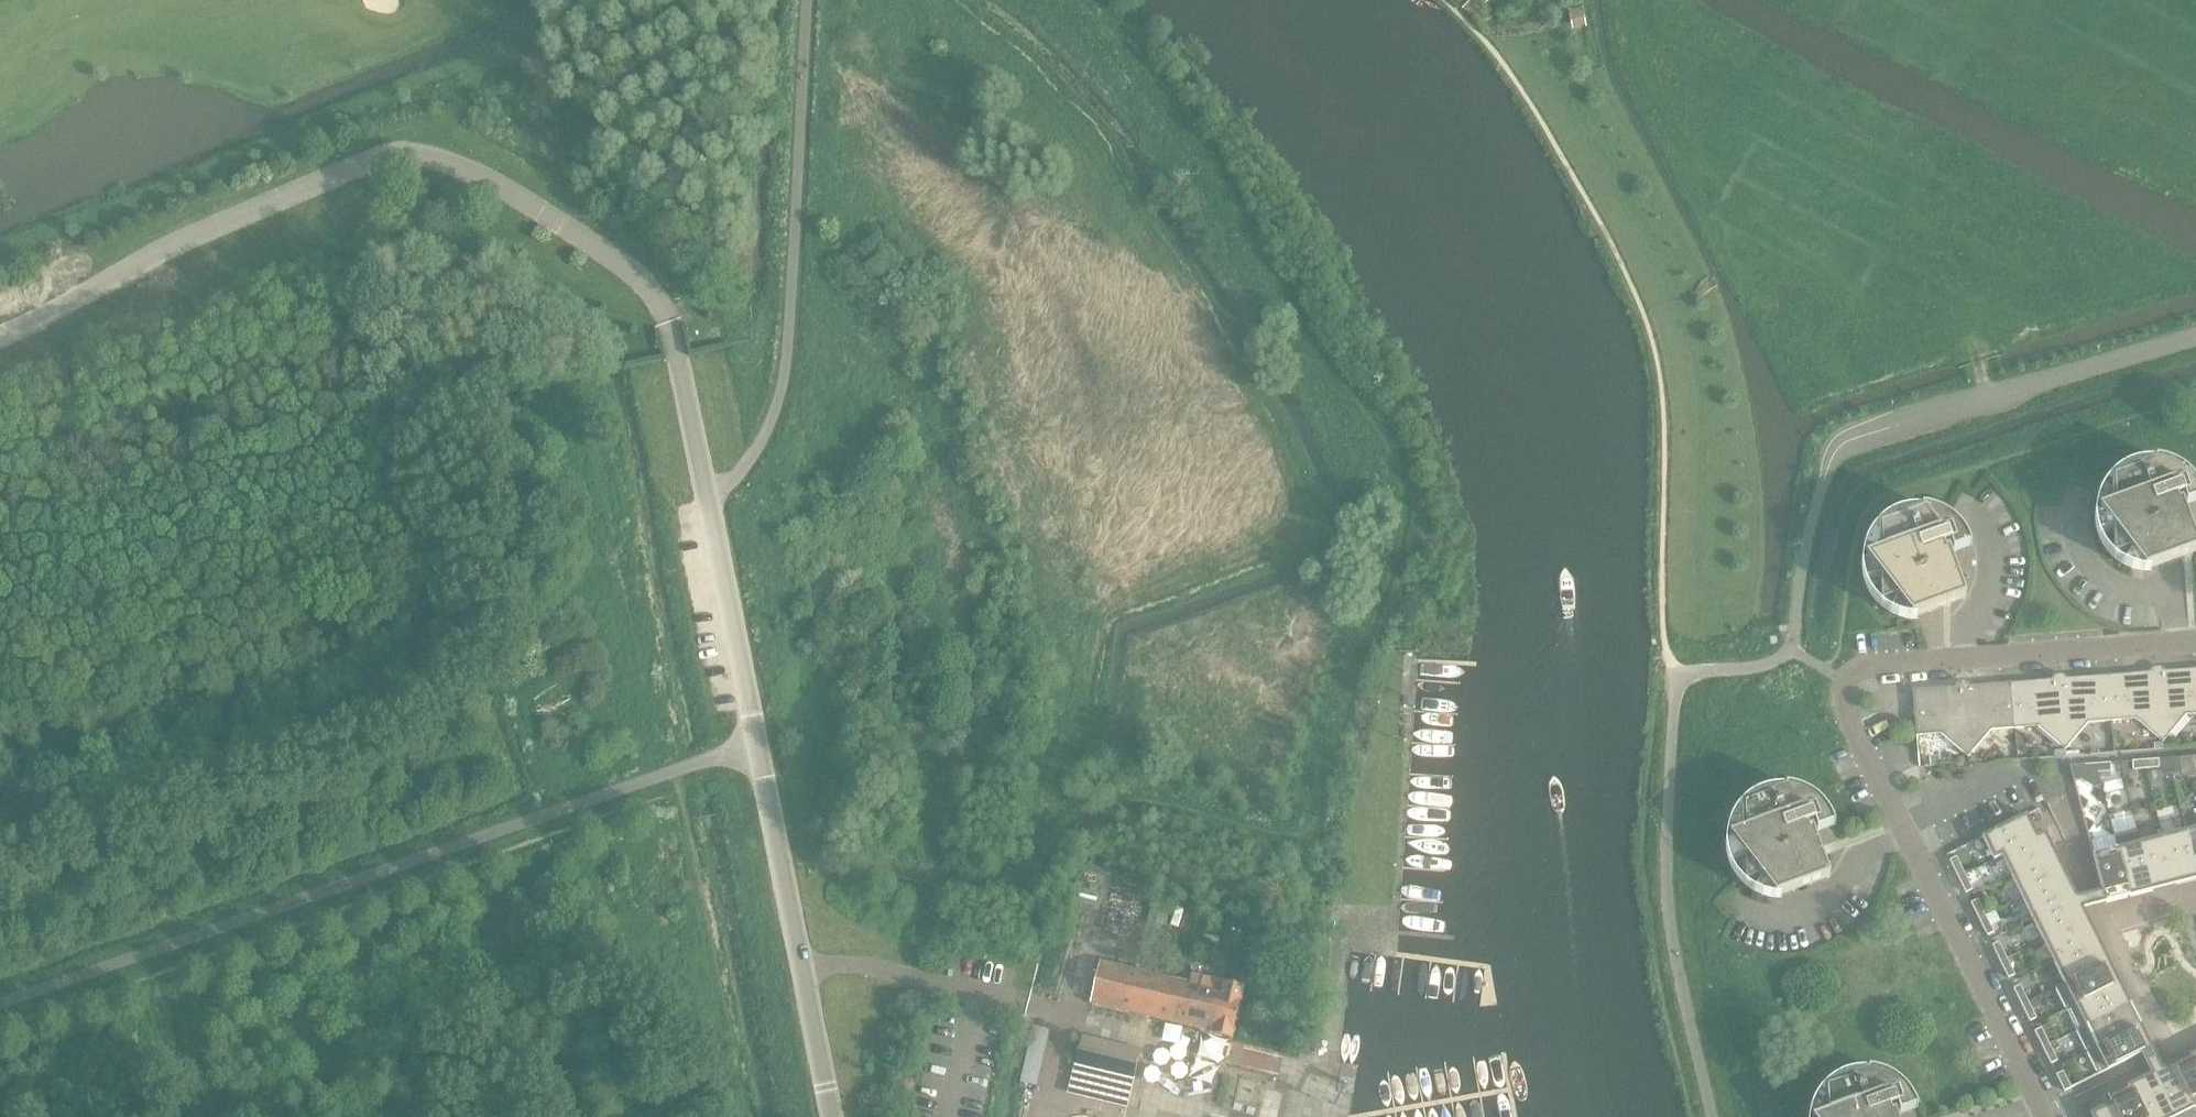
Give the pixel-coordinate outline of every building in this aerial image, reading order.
[(2106,475),(2111,471),(2116,468),(2121,465),(2128,464),(2135,462),(2141,462),(2146,462),(2156,463),(2156,461),(2149,460),(2144,460),(2140,460),(2135,460),(2128,461),(2121,463),(2114,466),(2109,470),(2101,476),(2094,486),(2092,493),(2090,499),(2088,510),(2089,523),(2092,535),(2098,548),(2104,557),(2114,566),(2124,572),(2136,574),(2145,574),(2144,572),(2144,570),(2131,553),(2115,559),(2113,561),(2107,556),(2098,543),(2096,535),(2113,530),(2099,513),(2099,511),(2091,511),(2091,505),(2112,507),(2112,495),(2101,480),(2106,475)] [(2112,507),(2099,511),(2099,513),(2113,530),(2115,559),(2131,553),(2144,570),(2144,572),(2195,553),(2195,544),(2181,505),(2178,506),(2176,501),(2183,498),(2186,506),(2195,502),(2195,485),(2194,482),(2192,479),(2189,476),(2186,474),(2183,472),(2180,470),(2177,468),(2170,465),(2164,463),(2161,462),(2156,461),(2156,463),(2111,480),(2112,495),(2112,507)] [(1873,523),(1877,519),(1883,516),(1892,512),(1901,510),(1913,510),(1922,512),(1923,509),(1916,508),(1909,508),(1901,508),(1892,510),(1884,512),(1878,516),(1872,519),(1864,527),(1859,537),(1856,549),(1854,561),(1855,572),(1859,584),(1864,596),(1871,605),(1880,614),(1890,620),(1903,622),(1911,620),(1911,618),(1898,601),(1882,607),(1879,609),(1874,604),(1865,591),(1862,583),(1881,578),(1867,560),(1866,560),(1866,559),(1857,558),(1858,552),(1879,554),(1879,540),(1868,527),(1873,523)] [(1943,549),(1951,546),(1953,553),(1971,548),(1970,545),(1968,542),(1966,538),(1964,535),(1962,532),(1959,528),(1956,525),(1953,522),(1948,518),(1944,516),(1941,514),(1937,513),(1934,511),(1930,510),(1927,510),(1923,509),(1922,512),(1878,528),(1879,540),(1879,554),(1866,559),(1866,560),(1867,560),(1881,578),(1882,607),(1898,601),(1911,618),(1911,620),(1966,600),(1948,552),(1945,554),(1943,549)] [(2165,671),(2161,667),(2157,668),(2163,743),(2186,715),(2195,715),(2195,669),(2165,671)] [(2163,743),(2157,668),(2153,668),(2149,672),(2108,675),(2112,721),(2136,719),(2163,743)] [(2065,750),(2059,675),(2055,675),(2051,680),(2011,683),(2015,729),(2038,727),(2065,750)] [(2112,721),(2108,675),(2068,678),(2063,675),(2059,675),(2065,750),(2088,723),(2112,721)] [(2015,729),(2011,683),(1971,686),(1966,682),(1962,683),(1968,757),(1991,731),(2015,729)] [(1968,757),(1962,683),(1958,683),(1954,687),(1913,690),(1916,736),(1941,734),(1968,757)] [(2194,765),(2193,757),(2180,758),(2181,766),(2194,765)] [(2159,768),(2159,759),(2145,760),(2146,769),(2159,768)] [(2146,769),(2145,760),(2132,761),(2133,770),(2146,769)] [(2111,772),(2111,763),(2097,764),(2098,773),(2111,772)] [(2098,773),(2097,764),(2084,765),(2085,774),(2098,773)] [(1807,827),(1815,824),(1817,832),(1835,826),(1833,822),(1832,819),(1830,815),(1828,812),(1825,808),(1822,805),(1819,802),(1816,799),(1810,795),(1805,793),(1802,791),(1800,791),(1793,789),(1790,788),(1787,788),(1786,790),(1742,806),(1744,833),(1730,838),(1731,839),(1745,857),(1746,885),(1762,879),(1775,897),(1775,898),(1830,878),(1812,831),(1809,832),(1807,827)] [(2114,817),(2120,845),(2141,840),(2135,812),(2114,817)] [(1994,860),(2002,856),(2001,855),(2034,839),(2034,838),(2038,836),(2027,814),(1982,837),(1994,860)] [(2186,830),(2195,868),(2195,819),(2184,822),(2186,830)] [(2163,836),(2176,884),(2195,879),(2195,868),(2186,830),(2163,836)] [(2002,856),(2012,877),(2057,854),(2045,832),(2038,836),(2034,838),(2034,839),(2001,855),(2002,856)] [(2163,836),(2140,842),(2153,890),(2176,884),(2163,836)] [(2140,842),(2117,848),(2128,892),(2130,896),(2153,890),(2140,842)] [(2102,890),(2090,893),(2093,906),(2130,896),(2128,892),(2117,848),(2093,854),(2102,890)] [(2012,877),(2023,898),(2067,876),(2057,854),(2012,877)] [(1949,861),(1958,877),(1964,874),(1956,857),(1949,861)] [(1972,890),(1964,874),(1958,877),(1966,894),(1972,890)] [(2023,898),(2033,919),(2078,897),(2078,896),(2067,876),(2023,898)] [(2083,908),(2093,906),(2090,893),(2078,896),(2078,897),(2033,919),(2044,940),(2088,918),(2083,908)] [(1971,903),(1979,920),(1985,916),(1977,900),(1971,903)] [(1153,901),(1141,944),(1139,952),(1158,958),(1172,906),(1153,901)] [(1994,933),(1985,916),(1979,920),(1987,936),(1994,933)] [(2044,940),(2054,962),(2099,940),(2088,918),(2044,940)] [(2054,962),(2065,983),(2110,961),(2099,940),(2054,962)] [(1992,946),(2000,962),(2007,959),(1999,943),(1992,946)] [(2015,975),(2007,959),(2000,962),(2008,979),(2015,975)] [(2076,1005),(2116,985),(2120,983),(2110,961),(2065,983),(2055,988),(2066,1010),(2076,1005)] [(1221,991),(1135,970),(1100,962),(1090,1004),(1199,1030),(1201,1033),(1211,1035),(1211,1034),(1233,1039),(1246,986),(1223,981),(1221,991)] [(2120,983),(2116,985),(2076,1005),(2066,1010),(2076,1031),(2131,1004),(2120,983)] [(2013,989),(2021,1005),(2028,1002),(2020,986),(2013,989)] [(2036,1018),(2028,1002),(2021,1005),(2030,1022),(2036,1018)] [(2087,1052),(2097,1047),(2141,1025),(2131,1004),(2076,1031),(2087,1052)] [(1023,1081),(1042,1084),(1049,1026),(1030,1023),(1023,1081)] [(2141,1025),(2097,1047),(2087,1052),(2098,1075),(2142,1053),(2146,1063),(2158,1058),(2141,1025)] [(2035,1031),(2043,1048),(2049,1044),(2041,1028),(2035,1031)] [(1083,1037),(1070,1093),(1129,1106),(1142,1050),(1083,1037)] [(2057,1061),(2049,1044),(2043,1048),(2051,1064),(2057,1061)] [(2175,1067),(2195,1109),(2195,1055),(2195,1052),(2173,1063),(2175,1067)] [(2175,1067),(2173,1063),(2163,1068),(2158,1058),(2146,1063),(2151,1073),(2152,1073),(2173,1116),(2195,1116),(2195,1109),(2175,1067)] [(1897,1107),(1900,1115),(1917,1108),(1915,1104),(1913,1100),(1911,1096),(1909,1093),(1907,1091),(1904,1087),(1902,1085),(1898,1082),(1896,1081),(1891,1077),(1889,1076),(1884,1074),(1879,1072),(1876,1072),(1873,1071),(1869,1071),(1869,1073),(1825,1089),(1826,1116),(1822,1116),(1896,1116),(1895,1113),(1891,1115),(1889,1110),(1897,1107)] [(2064,1091),(2071,1088),(2063,1072),(2056,1075),(2064,1091)] [(2132,1088),(2147,1116),(2173,1116),(2152,1073),(2151,1073),(2130,1084),(2132,1088)] [(2132,1088),(2130,1084),(2108,1095),(2112,1103),(2114,1107),(2115,1106),(2120,1116),(2147,1116),(2132,1088)] [(2115,1106),(2114,1107),(2112,1103),(2090,1113),(2092,1116),(2120,1116),(2115,1106)]
